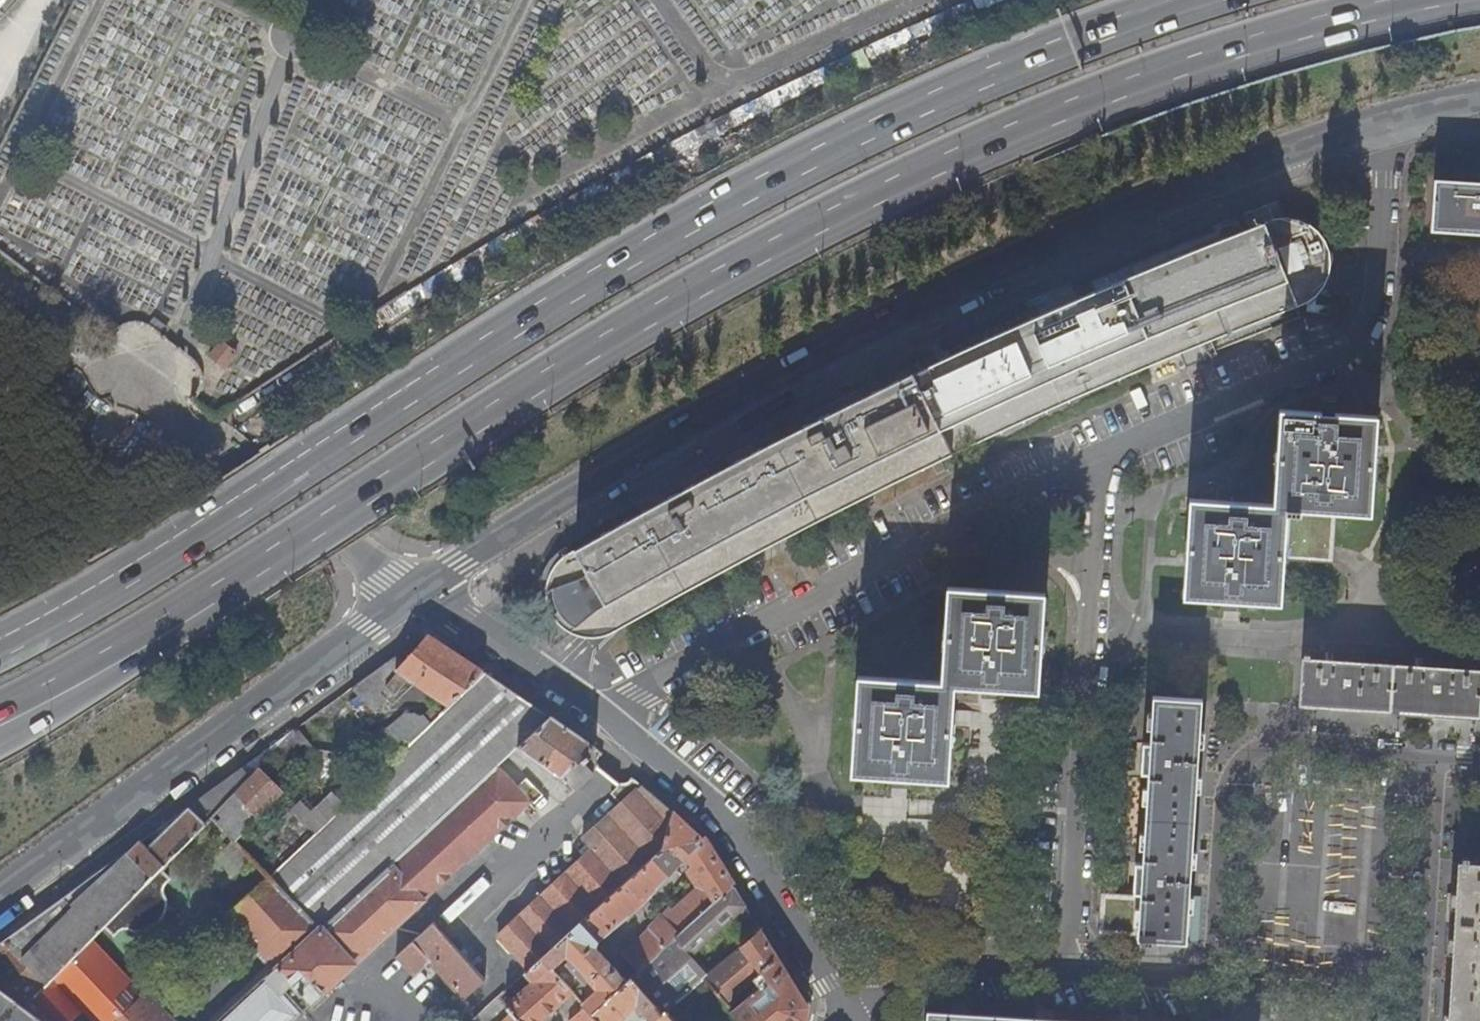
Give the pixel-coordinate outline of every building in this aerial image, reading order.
[(1432,232),(1479,235),(1479,185),(1435,182),(1432,232)] [(1310,224),(1300,220),(1290,218),(1283,218),(1277,219),(1271,204),(1250,211),(1256,228),(1230,237),(1120,280),(1040,315),(1000,333),(900,380),(679,493),(622,525),(563,559),(557,571),(550,590),(549,599),(553,612),(556,620),(563,626),(577,636),(589,639),(604,638),(615,634),(714,578),(863,500),(874,495),(934,466),(984,441),(1028,421),(1161,362),(1306,304),(1317,295),(1324,288),(1328,276),(1330,266),(1330,251),(1324,239),(1312,226),(1310,224)] [(204,358),(224,370),(235,352),(214,340),(204,358)] [(1183,594),(1204,595),(1223,596),(1222,608),(1238,609),(1239,597),(1280,599),(1283,559),(1333,562),(1336,508),(1369,509),(1376,413),(1336,411),(1336,400),(1321,399),(1320,410),(1280,408),(1273,501),(1190,496),(1183,594)] [(1037,680),(1042,592),(948,586),(941,680),(856,676),(850,773),(891,775),(890,787),(899,787),(906,788),(907,776),(946,779),(952,685),(983,687),(982,698),(998,699),(998,688),(1036,690),(1037,680)] [(483,671),(428,634),(404,660),(398,655),(378,669),(389,679),(398,670),(449,703),(483,671)] [(1445,668),(1445,660),(1424,658),(1424,666),(1354,662),(1354,654),(1333,652),(1333,660),(1304,658),(1300,704),(1479,717),(1479,670),(1445,668)] [(389,679),(378,669),(329,705),(347,722),(367,702),(371,707),(383,695),(378,690),(389,679)] [(550,715),(483,671),(449,703),(439,714),(430,722),(270,875),(322,930),(550,715)] [(1139,938),(1139,943),(1139,944),(1154,945),(1155,939),(1185,941),(1200,699),(1152,697),(1149,743),(1142,742),(1140,772),(1147,772),(1142,862),(1135,862),(1132,890),(1127,890),(1126,894),(1099,892),(1096,935),(1139,938)] [(430,722),(439,714),(432,707),(424,715),(430,722)] [(550,715),(322,930),(270,875),(269,874),(230,912),(280,968),(222,1020),(291,1020),(301,1012),(299,1009),(310,999),(312,1002),(425,895),(542,786),(516,759),(525,752),(575,789),(594,773),(584,764),(589,759),(586,756),(595,747),(550,715)] [(162,868),(213,816),(260,768),(270,758),(265,751),(187,808),(148,849),(141,842),(128,855),(128,854),(117,859),(0,943),(0,987),(26,1007),(43,989),(53,979),(76,955),(103,928),(114,939),(127,925),(136,929),(145,929),(152,927),(158,923),(163,915),(165,908),(165,901),(161,891),(173,879),(162,868)] [(284,791),(260,768),(213,816),(231,835),(254,812),(259,816),(284,791)] [(673,812),(636,782),(635,785),(630,788),(623,785),(612,794),(622,804),(583,838),(593,850),(497,935),(528,970),(541,958),(660,849),(673,812)] [(235,839),(259,816),(254,812),(231,835),(235,839)] [(706,841),(673,812),(660,849),(541,958),(551,969),(566,955),(569,958),(565,962),(585,983),(589,980),(597,988),(583,1002),(587,1007),(593,1013),(628,981),(596,947),(596,942),(650,897),(686,856),(692,865),(688,869),(699,887),(666,918),(673,926),(680,934),(734,886),(706,841)] [(1468,858),(1462,858),(1461,861),(1459,861),(1449,1020),(1479,1020),(1479,863),(1468,862),(1468,858)] [(746,906),(734,886),(680,934),(666,947),(638,972),(631,978),(663,1012),(665,1011),(703,979),(685,960),(746,906)] [(432,922),(395,956),(412,975),(429,959),(464,999),(484,980),(432,922)] [(666,947),(680,934),(673,926),(659,939),(666,947)] [(638,972),(666,947),(659,939),(649,929),(622,955),(638,972)] [(762,931),(705,978),(726,1004),(753,974),(755,979),(749,986),(753,990),(733,1012),(741,1020),(804,1020),(805,1020),(808,1006),(762,931)] [(53,979),(92,1020),(117,1020),(127,1011),(76,955),(53,979)] [(528,970),(525,972),(533,982),(506,1004),(513,1012),(520,1020),(541,1020),(574,993),(551,969),(541,958),(528,970)] [(665,1011),(663,1012),(631,978),(628,981),(593,1013),(601,1020),(619,1020),(635,1007),(637,1012),(641,1016),(642,1020),(673,1020),(665,1011)] [(44,1020),(26,1007),(0,987),(0,1020),(45,1020),(44,1020)] [(43,989),(26,1007),(44,1020),(52,1009),(42,1002),(45,995),(47,993),(43,989)] [(145,993),(127,1011),(117,1020),(171,1020),(145,993)] [(593,1013),(587,1007),(570,1020),(601,1020),(593,1013)] [(513,1012),(504,1020),(520,1020),(513,1012)] [(928,1012),(928,1020),(1066,1020),(928,1012)]
